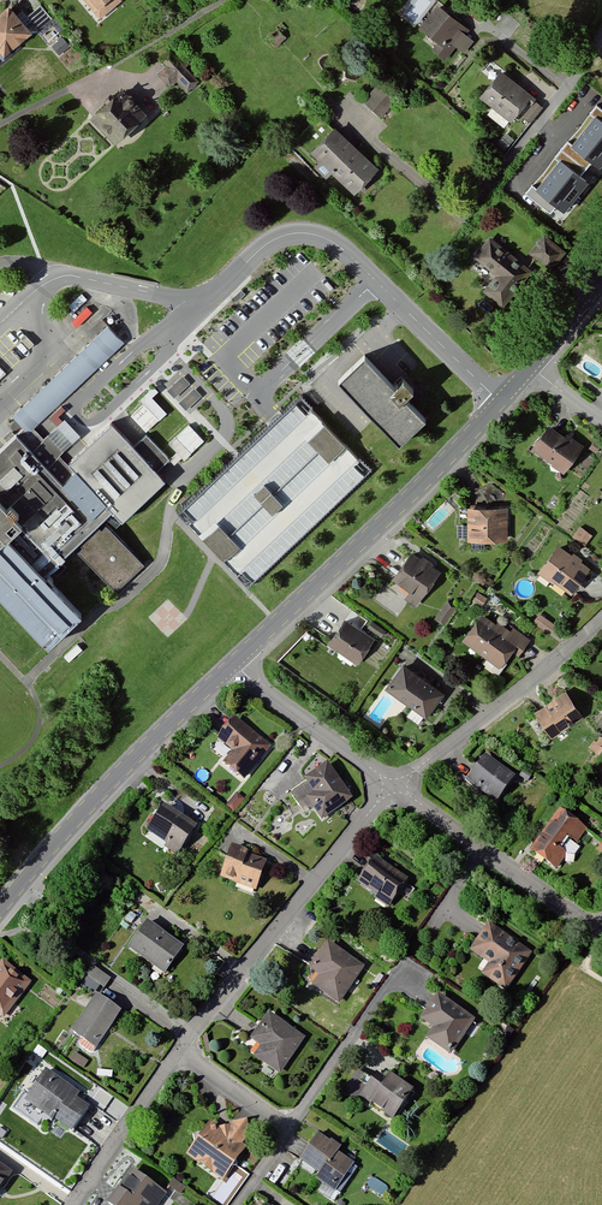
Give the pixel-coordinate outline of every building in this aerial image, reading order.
[(100,19),(122,2),(120,0),(84,0),(100,19)] [(42,4),(28,14),(39,29),(53,19),(42,4)] [(10,8),(0,16),(0,52),(6,59),(33,35),(10,8)] [(469,31),(437,9),(421,32),(440,45),(434,53),(445,61),(455,47),(466,55),(475,42),(466,35),(469,31)] [(51,42),(62,35),(56,25),(45,32),(51,42)] [(203,83),(170,51),(161,60),(169,66),(161,75),(173,86),(176,83),(190,96),(203,83)] [(545,108),(502,71),(478,100),(510,127),(520,115),(531,125),(545,108)] [(374,85),(361,101),(383,120),(396,104),(374,85)] [(150,116),(125,90),(93,120),(118,146),(150,116)] [(596,118),(572,148),(599,170),(601,167),(601,122),(596,118)] [(378,172),(333,131),(310,155),(356,197),(378,172)] [(588,183),(561,161),(536,192),(564,214),(588,183)] [(545,236),(530,254),(552,272),(567,254),(545,236)] [(532,273),(489,237),(471,258),(495,278),(483,293),(503,309),(532,273)] [(241,289),(234,297),(237,301),(245,293),(241,289)] [(48,645),(69,625),(81,614),(40,571),(64,547),(78,534),(87,544),(82,549),(117,585),(139,564),(98,522),(112,508),(123,519),(166,478),(159,469),(135,445),(112,420),(64,466),(75,477),(68,484),(49,464),(87,427),(69,408),(59,417),(40,435),(38,437),(32,431),(126,341),(111,324),(15,416),(6,425),(19,438),(0,457),(0,595),(48,645)] [(392,383),(365,355),(339,380),(375,418),(399,443),(426,418),(413,405),(405,397),(413,390),(400,376),(392,383)] [(183,374),(169,387),(187,407),(201,393),(183,374)] [(315,411),(301,396),(277,418),(236,455),(178,507),(251,591),(373,472),(315,411)] [(182,455),(203,435),(189,421),(168,440),(182,455)] [(569,437),(554,426),(534,451),(566,476),(588,448),(570,435),(569,437)] [(143,438),(135,445),(159,469),(166,463),(169,460),(146,435),(143,438)] [(510,510),(470,510),(470,544),(511,544),(510,510)] [(595,537),(582,527),(574,538),(587,548),(595,537)] [(593,573),(560,549),(542,575),(575,598),(593,573)] [(443,576),(414,555),(393,583),(410,595),(405,602),(418,611),(443,576)] [(456,613),(447,606),(437,619),(446,626),(456,613)] [(510,634),(484,615),(463,643),(504,673),(517,655),(521,658),(534,640),(515,626),(510,634)] [(568,634),(541,615),(535,624),(562,644),(568,634)] [(377,644),(347,622),(330,646),(359,668),(377,644)] [(388,633),(375,624),(370,630),(383,639),(388,633)] [(446,697),(406,667),(388,691),(428,721),(446,697)] [(564,686),(533,705),(551,735),(582,716),(564,686)] [(274,750),(237,720),(219,742),(234,754),(224,766),(246,784),(274,750)] [(597,732),(589,744),(598,750),(600,746),(601,747),(601,736),(597,732)] [(514,771),(483,749),(464,774),(496,797),(514,771)] [(529,773),(521,767),(517,774),(525,779),(529,773)] [(330,770),(292,797),(305,815),(313,810),(324,826),(354,804),(330,770)] [(245,802),(237,795),(226,808),(234,815),(245,802)] [(588,825),(556,803),(525,847),(556,868),(566,853),(554,844),(563,831),(577,840),(588,825)] [(201,831),(165,806),(147,833),(166,847),(164,850),(180,861),(201,831)] [(268,863),(234,851),(223,882),(258,894),(268,863)] [(406,876),(371,853),(353,879),(374,893),(371,897),(386,907),(406,876)] [(532,950),(485,919),(467,946),(487,959),(479,971),(505,989),(532,950)] [(184,953),(148,927),(130,953),(166,979),(184,953)] [(365,964),(324,936),(304,964),(316,972),(309,983),(338,1003),(365,964)] [(5,966),(0,972),(0,1018),(5,1021),(32,986),(5,966)] [(110,981),(92,968),(84,979),(103,992),(110,981)] [(475,1017),(434,991),(417,1017),(430,1025),(422,1038),(450,1055),(475,1017)] [(121,1018),(98,1002),(73,1036),(96,1052),(121,1018)] [(303,1035),(263,1008),(245,1035),(256,1042),(249,1052),(278,1072),(303,1035)] [(365,1077),(353,1069),(338,1089),(357,1102),(358,1095),(392,1119),(415,1086),(384,1064),(379,1071),(372,1066),(365,1077)] [(79,1101),(83,1096),(52,1075),(32,1103),(77,1135),(94,1111),(79,1101)] [(219,1122),(207,1114),(183,1149),(222,1177),(245,1143),(242,1139),(249,1129),(245,1114),(232,1117),(230,1120),(219,1122)] [(338,1144),(315,1129),(297,1156),(318,1170),(313,1177),(333,1191),(353,1162),(334,1149),(338,1144)] [(261,1152),(250,1144),(243,1155),(254,1162),(261,1152)] [(0,1160),(0,1183),(10,1167),(0,1160)] [(130,1161),(105,1195),(118,1204),(154,1204),(167,1188),(130,1161)] [(173,1177),(168,1185),(180,1193),(185,1185),(173,1177)]
